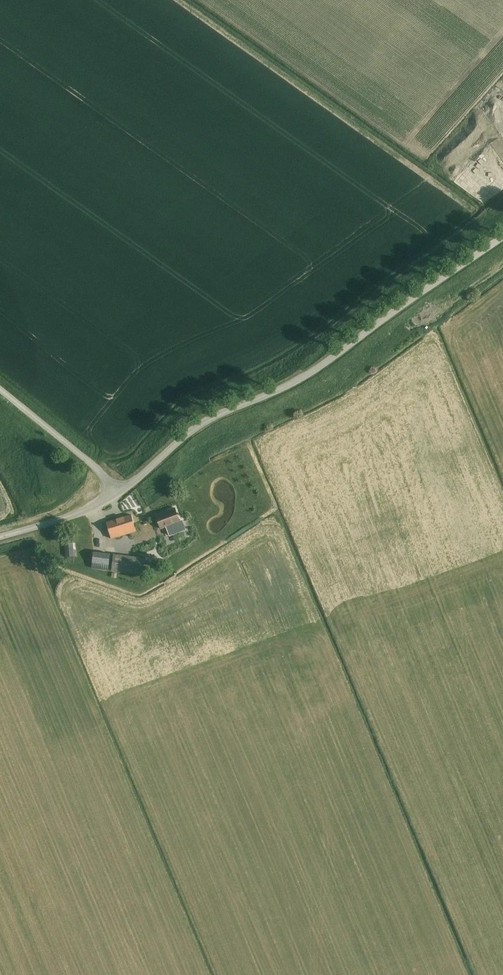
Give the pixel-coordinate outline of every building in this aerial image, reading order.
[(175,508),(156,515),(161,529),(166,527),(170,536),(186,530),(182,520),(180,521),(175,508)] [(112,539),(136,531),(132,515),(124,518),(124,517),(116,520),(107,524),(112,539)] [(74,557),(73,542),(64,543),(66,557),(74,557)] [(110,554),(94,552),(92,568),(108,570),(110,554)] [(146,558),(113,554),(111,571),(144,575),(146,558)]
